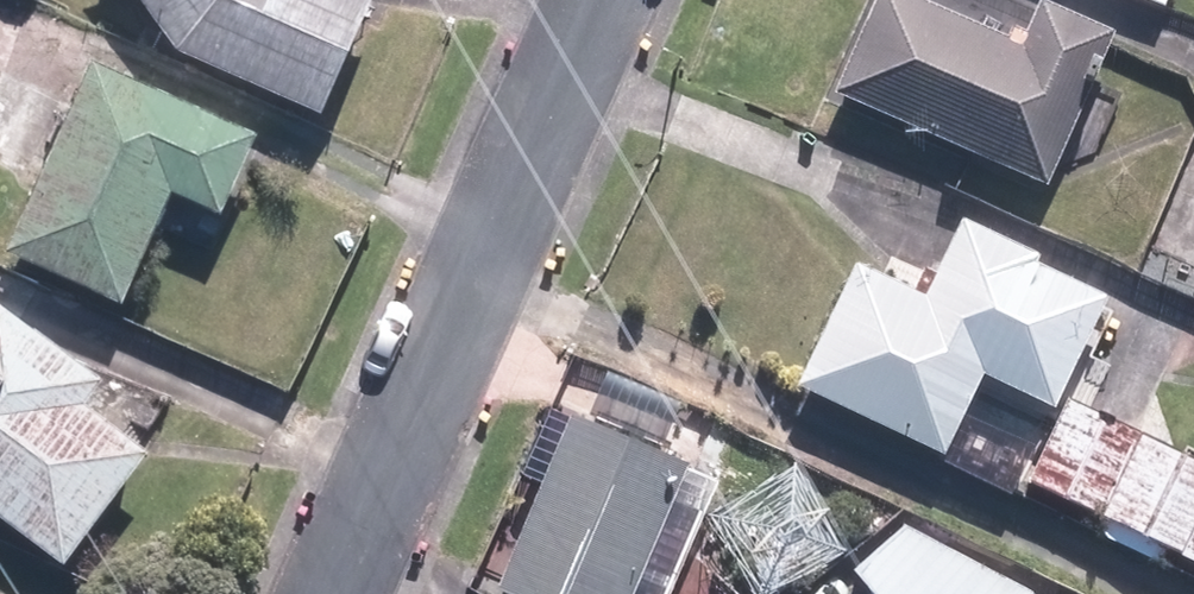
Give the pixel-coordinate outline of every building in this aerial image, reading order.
[(339,104),(379,0),(159,0),(192,48),(339,104)] [(953,0),(882,0),(844,88),(1056,179),(1124,24),(1068,0),(1053,0),(1037,36),(953,0)] [(273,116),(120,46),(29,245),(136,294),(163,236),(209,257),(273,116)] [(864,256),(810,376),(963,444),(1000,363),(1073,396),(1124,284),(1052,252),(1057,241),(978,206),(940,291),(864,256)] [(14,287),(0,306),(0,494),(81,556),(167,445),(103,397),(123,371),(14,287)] [(705,459),(691,453),(709,407),(639,379),(621,425),(583,410),(511,591),(517,593),(651,593),(705,459)] [(1152,426),(1107,510),(1193,556),(1193,448),(1152,426)] [(916,521),(864,563),(895,593),(1052,593),(916,521)]
